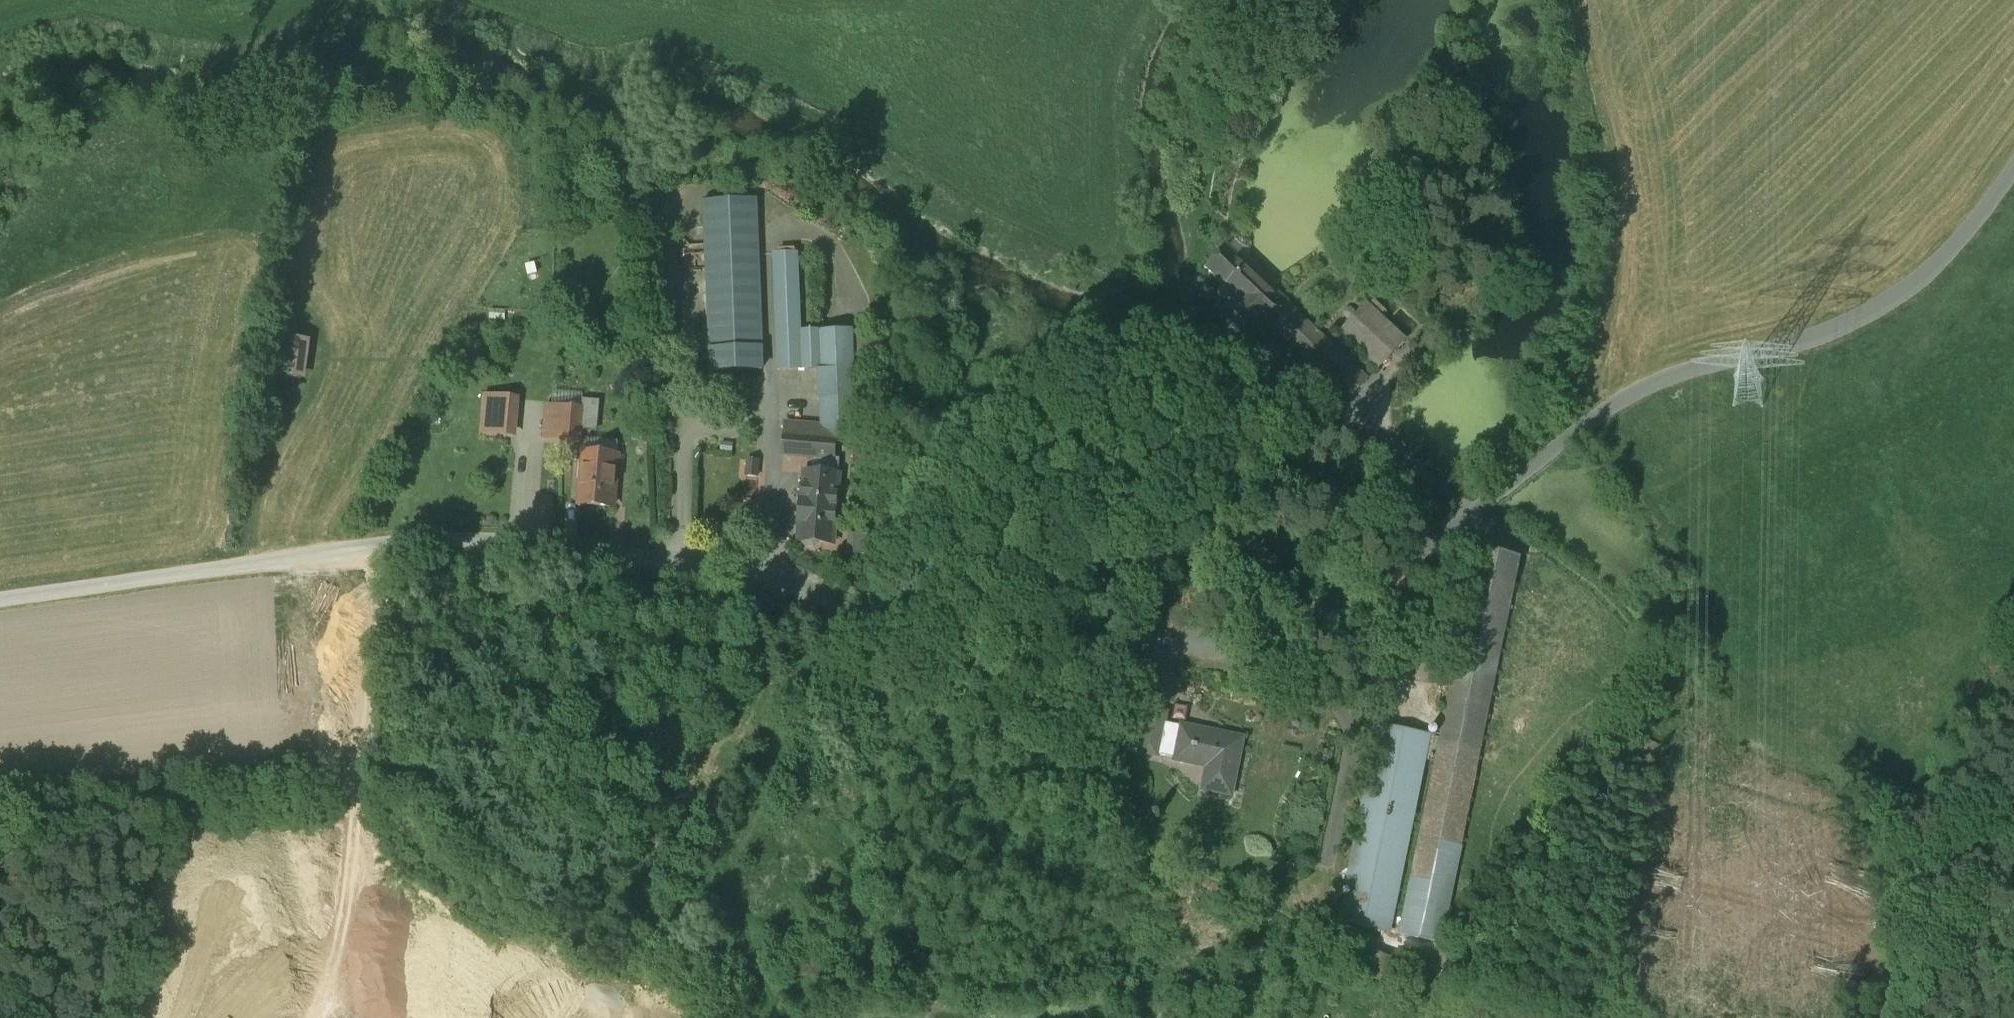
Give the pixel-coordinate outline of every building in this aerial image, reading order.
[(763,371),(757,203),(707,204),(713,372),(763,371)] [(1329,344),(1286,304),(1287,303),(1228,248),(1210,267),(1240,296),(1231,306),(1259,333),(1269,322),(1350,398),(1368,380),(1329,344)] [(799,256),(775,256),(779,371),(803,370),(802,335),(799,256)] [(1405,341),(1367,305),(1341,331),(1380,367),(1405,341)] [(856,441),(852,334),(802,335),(803,370),(823,369),(825,429),(832,430),(831,441),(836,442),(856,441)] [(302,371),(322,371),(323,339),(302,339),(302,371)] [(599,397),(584,396),(583,410),(584,411),(583,423),(597,424),(599,397)] [(513,400),(486,397),(483,434),(509,436),(513,400)] [(583,410),(564,409),(563,423),(547,421),(545,439),(581,442),(583,423),(584,411),(583,410)] [(825,429),(787,426),(784,456),(834,461),(836,442),(831,441),(832,430),(825,429)] [(618,458),(585,455),(580,505),(614,508),(618,458)] [(750,476),(763,478),(766,460),(753,458),(750,476)] [(840,477),(806,474),(804,505),(802,504),(802,506),(804,506),(802,521),(800,521),(800,523),(802,523),(800,543),(803,543),(806,547),(815,548),(820,544),(834,545),(840,477)] [(1441,740),(1400,937),(1441,945),(1520,558),(1480,550),(1441,740)] [(1168,715),(1150,712),(1141,755),(1159,759),(1160,757),(1166,727),(1168,715)] [(1221,737),(1185,729),(1183,729),(1183,730),(1166,727),(1160,757),(1177,761),(1176,762),(1214,770),(1210,792),(1232,797),(1243,741),(1221,736),(1221,737)] [(1380,728),(1340,924),(1400,937),(1441,740),(1380,728)] [(1405,967),(1375,953),(1365,976),(1394,990),(1405,967)]
